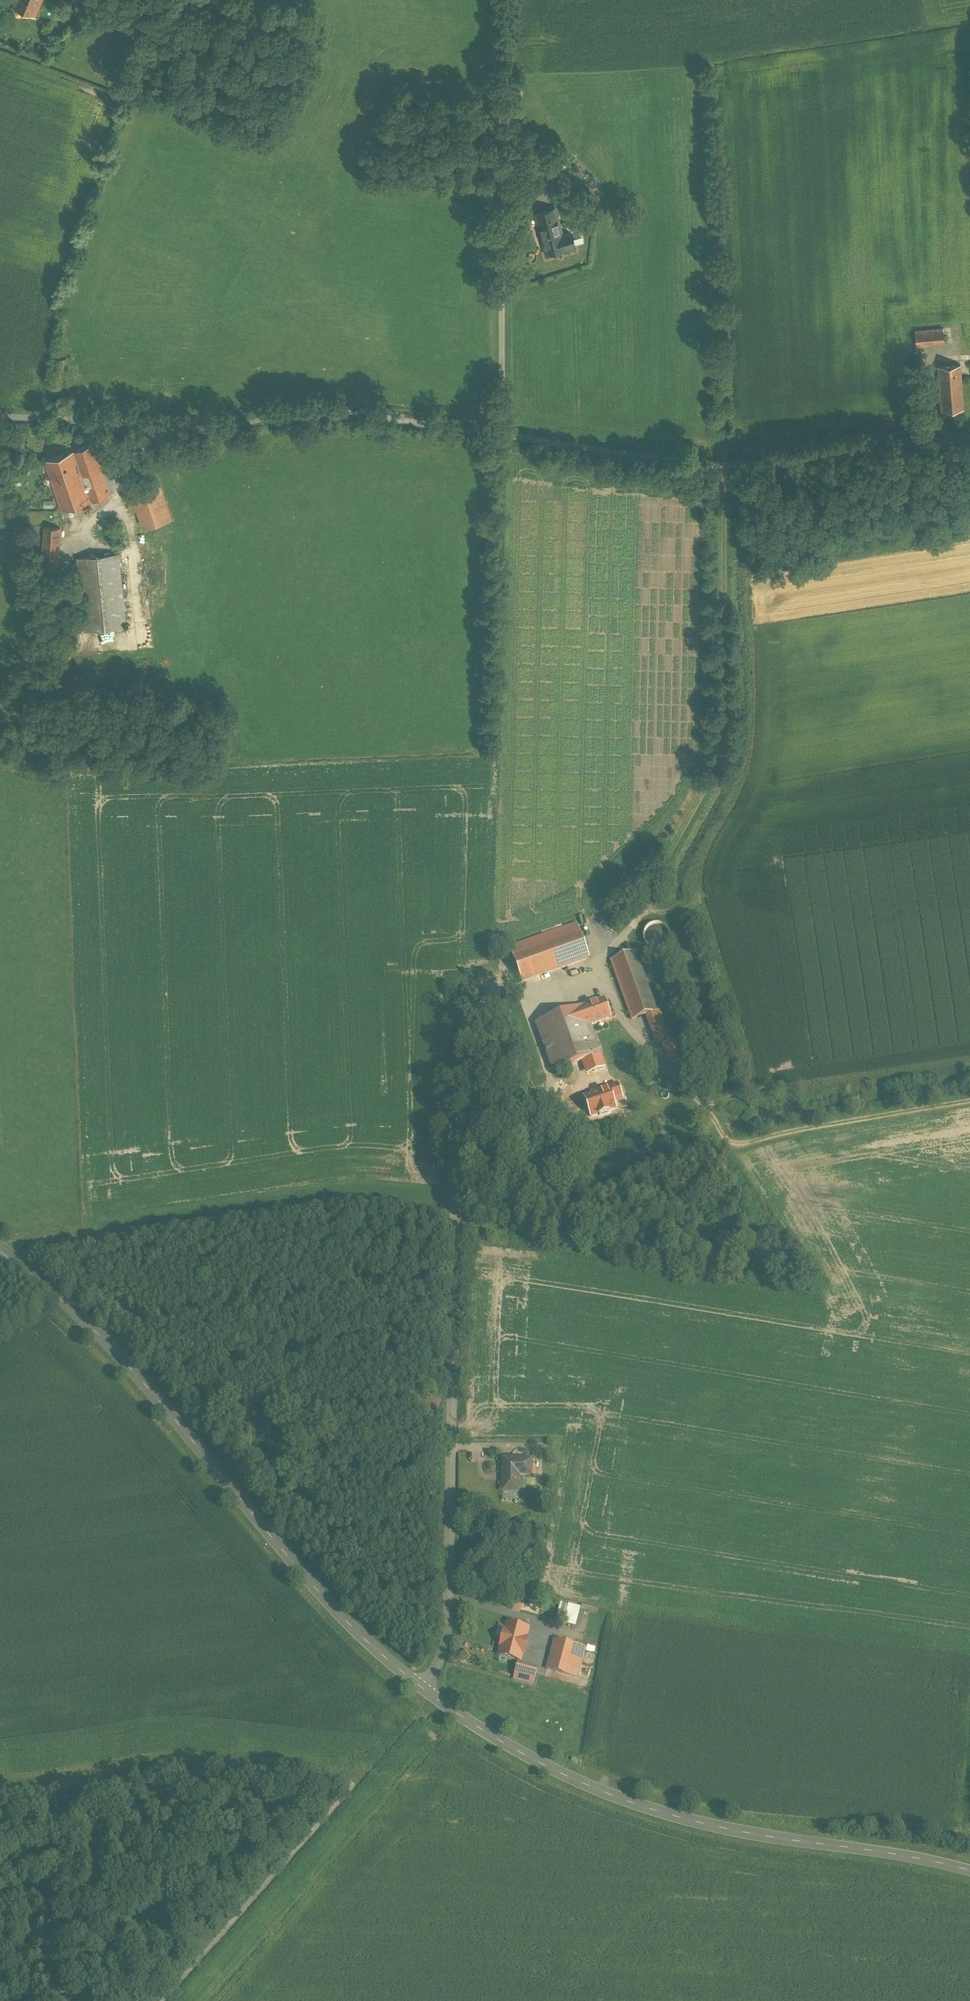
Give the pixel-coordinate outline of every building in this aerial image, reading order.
[(13,7),(35,16),(37,12),(52,18),(59,0),(16,0),(13,7)] [(521,91),(513,91),(513,103),(521,103),(521,91)] [(522,185),(512,184),(511,196),(521,197),(522,185)] [(556,209),(536,214),(544,242),(543,242),(546,253),(566,248),(566,247),(574,245),(575,243),(573,234),(570,233),(563,235),(556,209)] [(520,218),(512,219),(512,231),(520,231),(520,218)] [(943,328),(915,330),(917,346),(945,344),(943,328)] [(939,380),(962,378),(961,365),(938,366),(939,380)] [(962,378),(939,380),(941,410),(964,408),(962,378)] [(45,462),(50,477),(99,461),(93,445),(45,462)] [(110,493),(99,461),(50,477),(61,510),(110,493)] [(159,480),(124,492),(131,512),(138,509),(145,528),(172,519),(159,480)] [(62,529),(43,528),(41,567),(59,568),(62,529)] [(126,626),(120,553),(77,557),(84,630),(126,626)] [(577,920),(509,944),(522,983),(591,959),(577,920)] [(634,953),(611,961),(633,1018),(656,1009),(634,953)] [(604,1001),(536,1024),(554,1074),(573,1066),(594,1059),(602,1057),(592,1026),(610,1020),(604,1001)] [(573,1066),(584,1098),(619,1086),(612,1064),(598,1069),(594,1059),(573,1066)] [(533,1459),(503,1459),(502,1493),(521,1493),(521,1476),(533,1476),(533,1459)] [(521,1664),(527,1642),(500,1636),(494,1658),(521,1664)] [(586,1649),(555,1640),(547,1671),(578,1679),(586,1649)] [(527,1642),(521,1664),(538,1668),(543,1646),(527,1642)]
